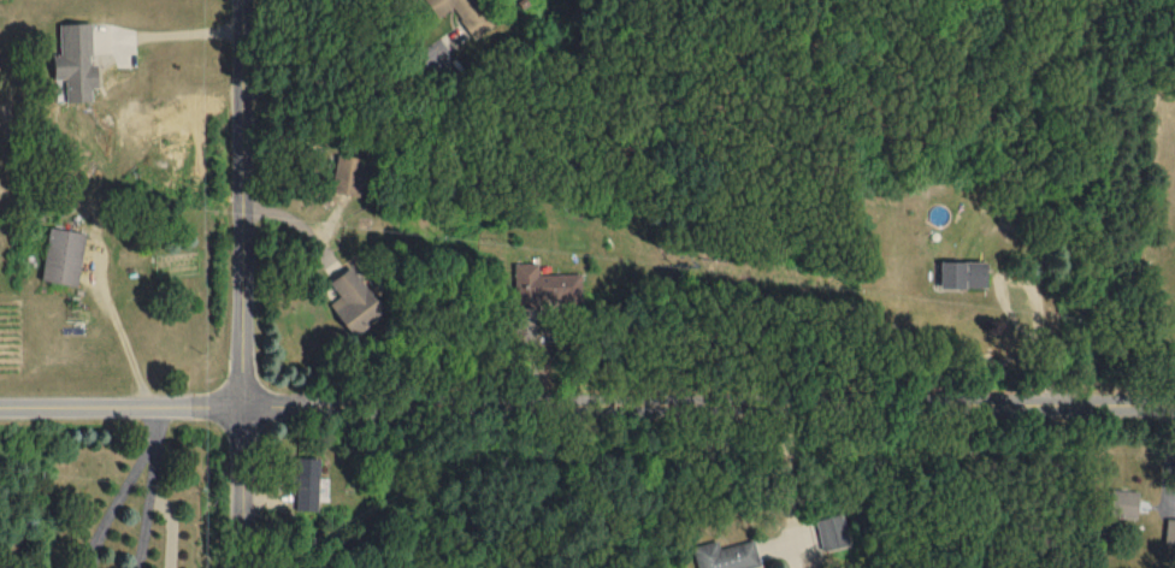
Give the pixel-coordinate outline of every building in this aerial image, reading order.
[(436,16),(451,6),(471,37),(490,25),(474,0),(425,0),(436,16)] [(59,22),(60,53),(53,53),(54,78),(65,78),(66,101),(92,100),(92,87),(98,87),(96,63),(92,63),(90,21),(59,22)] [(331,191),(359,195),(365,157),(337,153),(331,191)] [(86,231),(50,225),(41,279),(77,285),(86,231)] [(939,286),(986,287),(987,260),(939,259),(939,286)] [(514,299),(580,299),(580,272),(538,272),(538,261),(514,261),(514,299)] [(329,302),(350,333),(383,312),(353,264),(328,279),(339,296),(329,302)] [(317,509),(319,456),(293,456),(292,486),(296,487),(295,508),(317,509)] [(1138,490),(1110,487),(1107,512),(1134,516),(1138,490)] [(814,518),(822,550),(850,543),(842,511),(814,518)] [(1165,517),(1163,543),(1174,544),(1174,517),(1165,517)] [(697,567),(741,567),(759,563),(752,538),(719,547),(717,538),(691,546),(697,567)]
